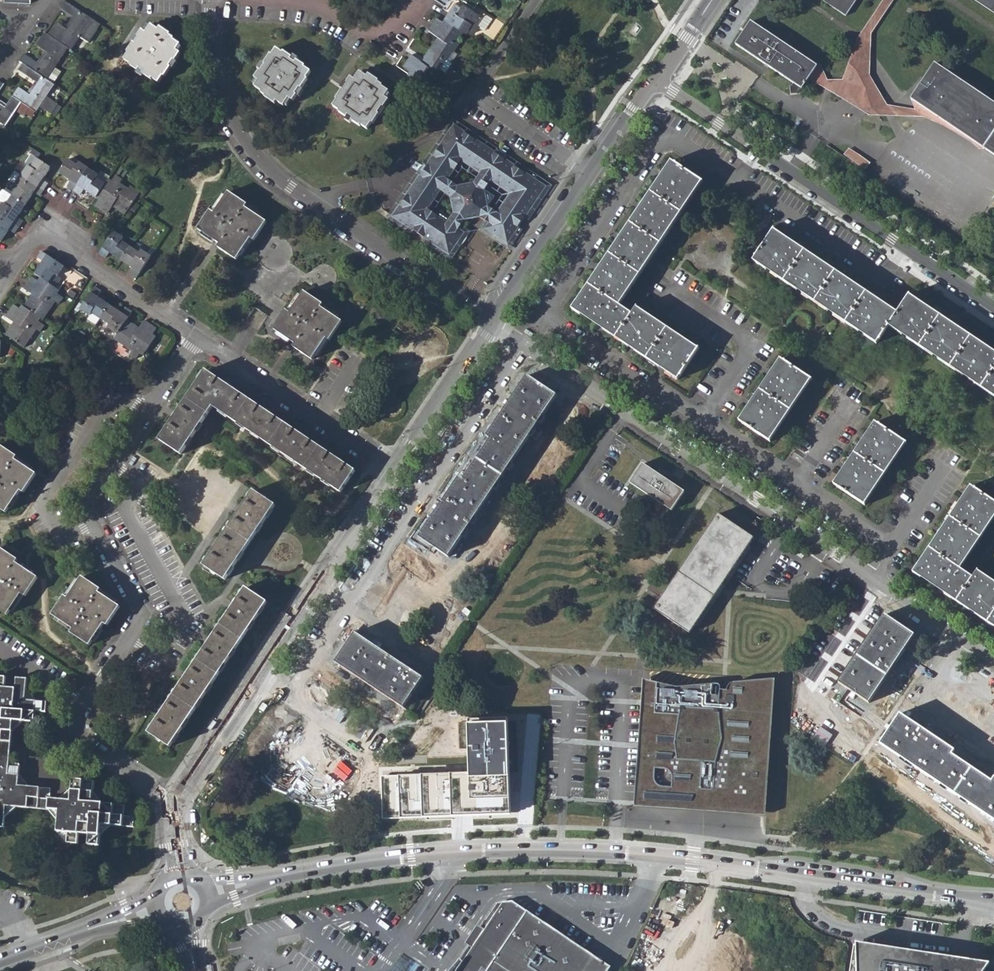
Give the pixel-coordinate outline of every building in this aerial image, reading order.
[(817,66),(808,81),(824,89),(868,116),(924,118),(971,143),(978,150),(984,150),(910,100),(914,110),(887,106),(869,77),(870,35),(894,0),(884,0),(857,38),(843,80),(827,81),(821,68),(817,66)] [(846,16),(857,0),(821,0),(846,16)] [(993,14),(993,0),(974,0),(993,14)] [(101,25),(64,2),(60,8),(61,9),(76,19),(68,30),(56,23),(48,35),(68,49),(71,51),(80,38),(88,44),(101,25)] [(473,34),(478,27),(476,26),(481,18),(464,6),(462,9),(455,5),(445,19),(463,31),(466,33),(468,31),(473,34)] [(478,27),(484,31),(491,20),(484,15),(481,18),(476,26),(478,27)] [(430,49),(445,59),(450,50),(453,52),(460,42),(457,40),(463,31),(445,19),(443,23),(436,18),(428,30),(438,37),(430,49)] [(736,44),(802,90),(808,81),(817,66),(751,22),(736,44)] [(159,31),(152,26),(146,34),(143,31),(139,37),(140,38),(135,45),(134,45),(128,53),(129,54),(125,61),(131,65),(130,66),(139,72),(140,70),(144,73),(143,75),(152,81),(152,80),(159,84),(163,77),(164,78),(170,68),(169,67),(174,61),(175,62),(180,54),(177,51),(180,46),(173,40),(174,39),(169,36),(170,35),(160,29),(159,31)] [(55,69),(68,49),(48,35),(45,33),(36,46),(47,54),(40,65),(24,55),(22,59),(20,62),(22,63),(47,80),(55,69)] [(435,80),(442,70),(439,67),(445,59),(430,49),(423,61),(412,55),(403,67),(410,71),(408,74),(426,86),(432,78),(435,80)] [(259,82),(255,88),(262,93),(261,94),(266,97),(265,98),(275,104),(277,102),(283,107),(289,99),(293,102),(296,96),(295,95),(300,89),(301,90),(307,81),(306,79),(310,73),(304,68),(304,67),(297,62),(295,64),(291,61),(292,59),(284,53),(283,54),(277,50),(272,57),(271,56),(265,65),(265,66),(261,72),(260,72),(255,79),(259,82)] [(445,59),(451,63),(457,55),(453,52),(450,50),(445,59)] [(442,70),(445,72),(451,63),(445,59),(439,67),(442,70)] [(54,85),(53,84),(47,80),(22,63),(17,70),(37,84),(30,96),(19,88),(13,97),(30,109),(35,113),(36,113),(40,107),(51,115),(58,105),(46,98),(54,85)] [(935,64),(910,100),(984,150),(993,156),(993,104),(935,64)] [(47,80),(53,84),(61,72),(55,69),(47,80)] [(337,101),(333,107),(339,111),(338,113),(347,118),(348,117),(353,119),(352,122),(360,127),(361,126),(367,131),(371,124),(372,125),(378,116),(377,115),(382,108),(383,109),(388,101),(385,99),(389,93),(382,88),(382,87),(378,84),(379,82),(369,76),(367,78),(360,73),(355,81),(351,78),(347,84),(348,85),(344,91),(342,91),(336,100),(337,101)] [(26,115),(30,109),(13,97),(5,109),(0,105),(0,123),(5,127),(15,112),(24,117),(26,115)] [(26,115),(31,118),(35,113),(30,109),(26,115)] [(35,127),(41,131),(48,122),(41,117),(35,127)] [(390,216),(394,219),(454,126),(450,123),(390,216)] [(545,186),(454,126),(394,219),(451,257),(464,236),(460,232),(466,223),(467,224),(478,221),(480,218),(488,224),(485,230),(507,244),(545,186)] [(866,169),(871,162),(850,147),(845,153),(866,169)] [(27,166),(20,175),(43,191),(47,184),(42,181),(50,168),(35,159),(30,168),(27,166)] [(66,187),(73,192),(88,169),(78,163),(75,165),(67,159),(57,174),(69,182),(66,187)] [(580,314),(678,379),(698,349),(635,308),(631,314),(619,306),(701,182),(673,163),(578,304),(576,302),(571,310),(579,315),(580,314)] [(94,199),(104,185),(95,179),(97,175),(88,169),(73,192),(79,196),(82,191),(94,199)] [(95,179),(104,185),(107,180),(109,177),(100,171),(97,175),(95,179)] [(43,191),(20,175),(13,186),(16,187),(11,195),(25,205),(33,194),(38,197),(43,191)] [(110,182),(107,180),(104,185),(94,199),(97,201),(94,207),(106,215),(111,208),(124,216),(139,194),(130,187),(128,190),(119,184),(121,180),(114,176),(110,182)] [(209,211),(197,230),(212,241),(219,245),(216,249),(236,261),(250,239),(253,242),(265,223),(245,209),(247,206),(227,193),(213,214),(209,211)] [(11,195),(5,205),(2,203),(0,205),(0,217),(17,228),(22,221),(17,218),(25,205),(11,195)] [(0,217),(0,242),(8,231),(13,235),(17,228),(0,217)] [(753,260),(878,342),(889,325),(993,395),(993,353),(908,295),(896,313),(773,231),(753,260)] [(120,262),(130,247),(121,242),(123,239),(113,232),(97,255),(105,259),(108,253),(120,262)] [(138,253),(130,247),(120,262),(132,270),(128,275),(135,279),(150,257),(140,250),(138,253)] [(33,274),(39,279),(59,291),(64,282),(57,277),(63,267),(41,251),(36,259),(41,262),(33,274)] [(31,295),(22,308),(40,319),(42,321),(54,303),(58,305),(62,299),(57,294),(59,291),(39,279),(37,281),(31,278),(23,290),(31,295)] [(287,306),(272,329),(294,343),(292,347),(311,359),(326,335),(331,338),(344,316),(322,303),(325,299),(305,286),(291,308),(287,306)] [(91,314),(99,320),(109,305),(97,297),(100,292),(93,288),(78,310),(88,317),(91,314)] [(115,335),(125,320),(131,313),(124,308),(121,314),(109,305),(99,320),(107,325),(106,328),(115,335)] [(38,322),(40,319),(22,308),(20,306),(19,309),(13,306),(5,317),(12,323),(4,335),(23,349),(36,331),(40,333),(44,326),(38,322)] [(138,329),(125,320),(115,335),(112,340),(130,353),(128,356),(135,360),(139,354),(142,356),(155,338),(152,335),(156,329),(143,321),(138,329)] [(781,361),(740,422),(770,442),(810,380),(781,361)] [(205,372),(158,442),(180,456),(212,409),(340,494),(355,472),(205,372)] [(458,477),(418,538),(448,558),(557,396),(527,377),(485,438),(489,441),(463,480),(458,477)] [(864,421),(823,485),(855,504),(894,443),(864,421)] [(5,513),(20,492),(23,493),(36,475),(15,460),(17,457),(0,446),(0,510),(5,513)] [(642,464),(629,483),(671,512),(684,492),(642,464)] [(967,570),(962,577),(949,569),(991,507),(960,485),(901,573),(993,635),(993,588),(967,570)] [(225,581),(275,506),(252,491),(202,566),(220,578),(225,581)] [(717,514),(654,610),(689,634),(716,595),(753,538),(717,514)] [(6,616),(22,594),(25,596),(38,579),(16,564),(18,560),(0,549),(0,611),(6,616)] [(64,597),(52,616),(73,630),(71,634),(89,646),(104,625),(107,626),(120,608),(99,594),(100,591),(81,578),(67,599),(64,597)] [(245,588),(147,733),(170,748),(267,603),(245,588)] [(372,608),(383,591),(380,589),(379,589),(377,589),(376,589),(375,589),(374,590),(373,590),(372,591),(370,593),(368,595),(367,597),(367,600),(367,601),(368,604),(370,606),(372,608)] [(884,615),(838,683),(869,703),(914,635),(884,615)] [(761,645),(773,650),(778,637),(766,632),(761,645)] [(355,633),(335,663),(403,708),(423,678),(355,633)] [(4,828),(5,818),(6,806),(15,807),(48,811),(59,812),(58,822),(57,831),(68,844),(78,844),(79,834),(89,835),(88,845),(99,846),(101,836),(102,824),(112,825),(133,827),(134,817),(123,816),(124,806),(92,803),(94,782),(72,780),(71,791),(70,801),(60,800),(49,799),(50,789),(29,787),(18,786),(19,774),(20,764),(9,764),(12,732),(13,721),(23,722),(34,722),(35,712),(45,712),(46,702),(37,702),(25,701),(26,690),(27,679),(16,678),(15,689),(4,688),(5,677),(0,677),(0,828),(4,828)] [(766,816),(775,679),(768,680),(734,683),(732,683),(730,684),(729,686),(728,687),(728,688),(727,691),(721,690),(721,689),(721,687),(720,686),(720,685),(718,684),(716,684),(678,688),(676,687),(649,681),(643,679),(634,807),(766,816)] [(309,701),(320,685),(320,684),(319,684),(318,683),(316,683),(312,683),(310,684),(308,685),(307,687),(306,688),(305,690),(305,692),(305,696),(305,697),(306,699),(308,700),(309,701)] [(945,703),(956,686),(955,686),(954,685),(953,685),(951,685),(948,685),(946,686),(945,686),(942,688),(941,691),(940,692),(940,694),(940,696),(940,697),(941,699),(942,700),(942,701),(943,702),(944,703),(945,703)] [(25,701),(37,702),(26,690),(25,701)] [(472,772),(369,777),(371,819),(516,813),(511,706),(470,707),(472,772)] [(880,744),(993,821),(993,777),(991,781),(952,754),(954,750),(899,713),(880,744)] [(13,721),(12,732),(23,722),(13,721)] [(217,723),(213,721),(208,729),(210,730),(212,731),(217,723)] [(274,755),(345,798),(364,766),(293,724),(274,755)] [(18,786),(29,787),(19,774),(18,786)] [(60,800),(70,801),(71,791),(60,800)] [(6,806),(5,818),(15,807),(6,806)] [(48,811),(58,822),(59,812),(48,811)] [(102,824),(101,836),(112,825),(102,824)] [(611,967),(591,954),(528,912),(513,902),(503,905),(484,933),(481,931),(472,946),(474,948),(458,970),(609,970),(611,967)] [(848,970),(984,970),(987,966),(989,963),(922,952),(855,942),(854,945),(852,945),(848,970)]
